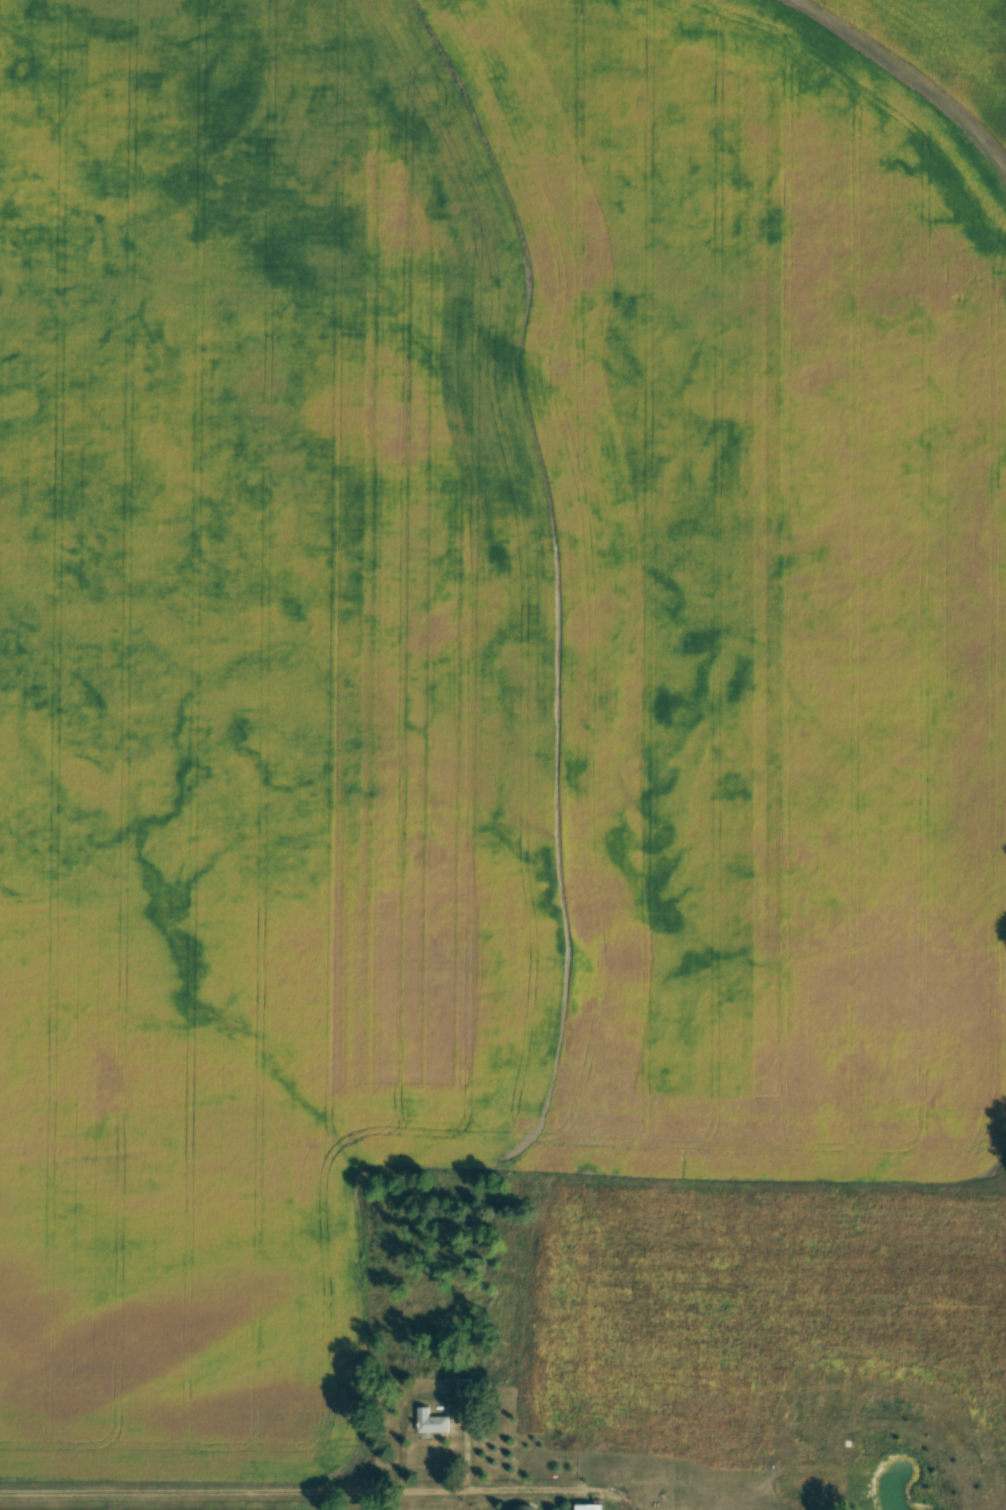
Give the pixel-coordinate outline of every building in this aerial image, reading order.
[(471,1381),(455,1381),(455,1397),(471,1397),(471,1381)] [(429,1409),(418,1409),(418,1435),(449,1435),(449,1418),(429,1418),(429,1409)]
